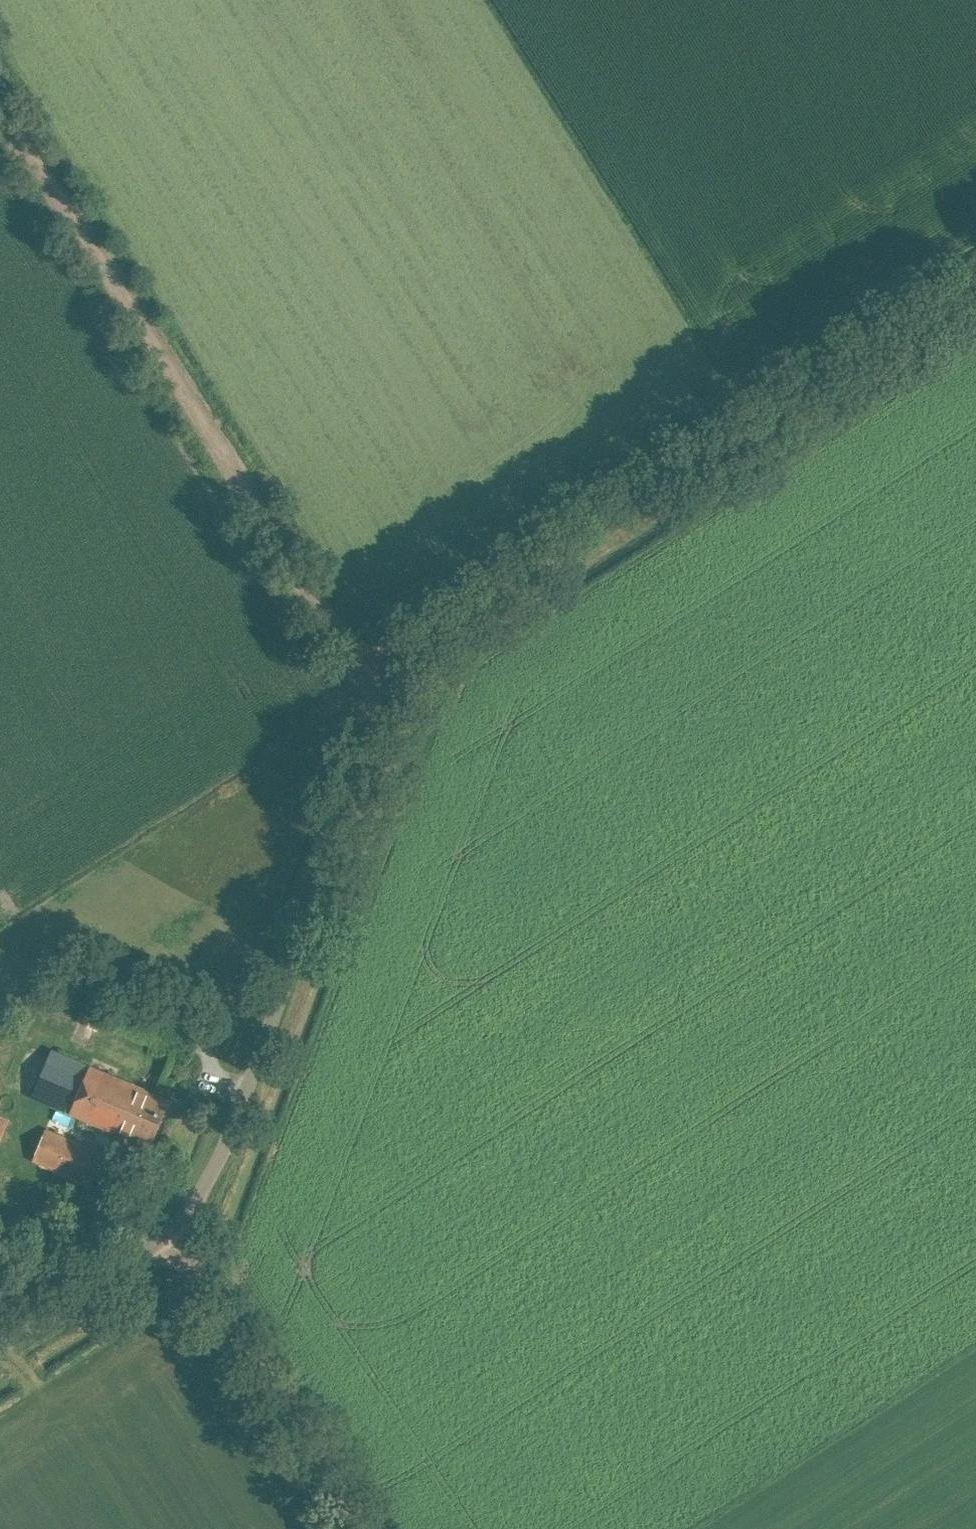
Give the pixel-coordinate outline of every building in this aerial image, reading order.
[(52,1050),(32,1097),(130,1139),(151,1091),(52,1050)] [(130,1139),(150,1147),(170,1100),(151,1091),(130,1139)] [(1,1140),(10,1118),(0,1114),(0,1140),(1,1140)] [(32,1160),(92,1185),(105,1154),(46,1128),(32,1160)]
